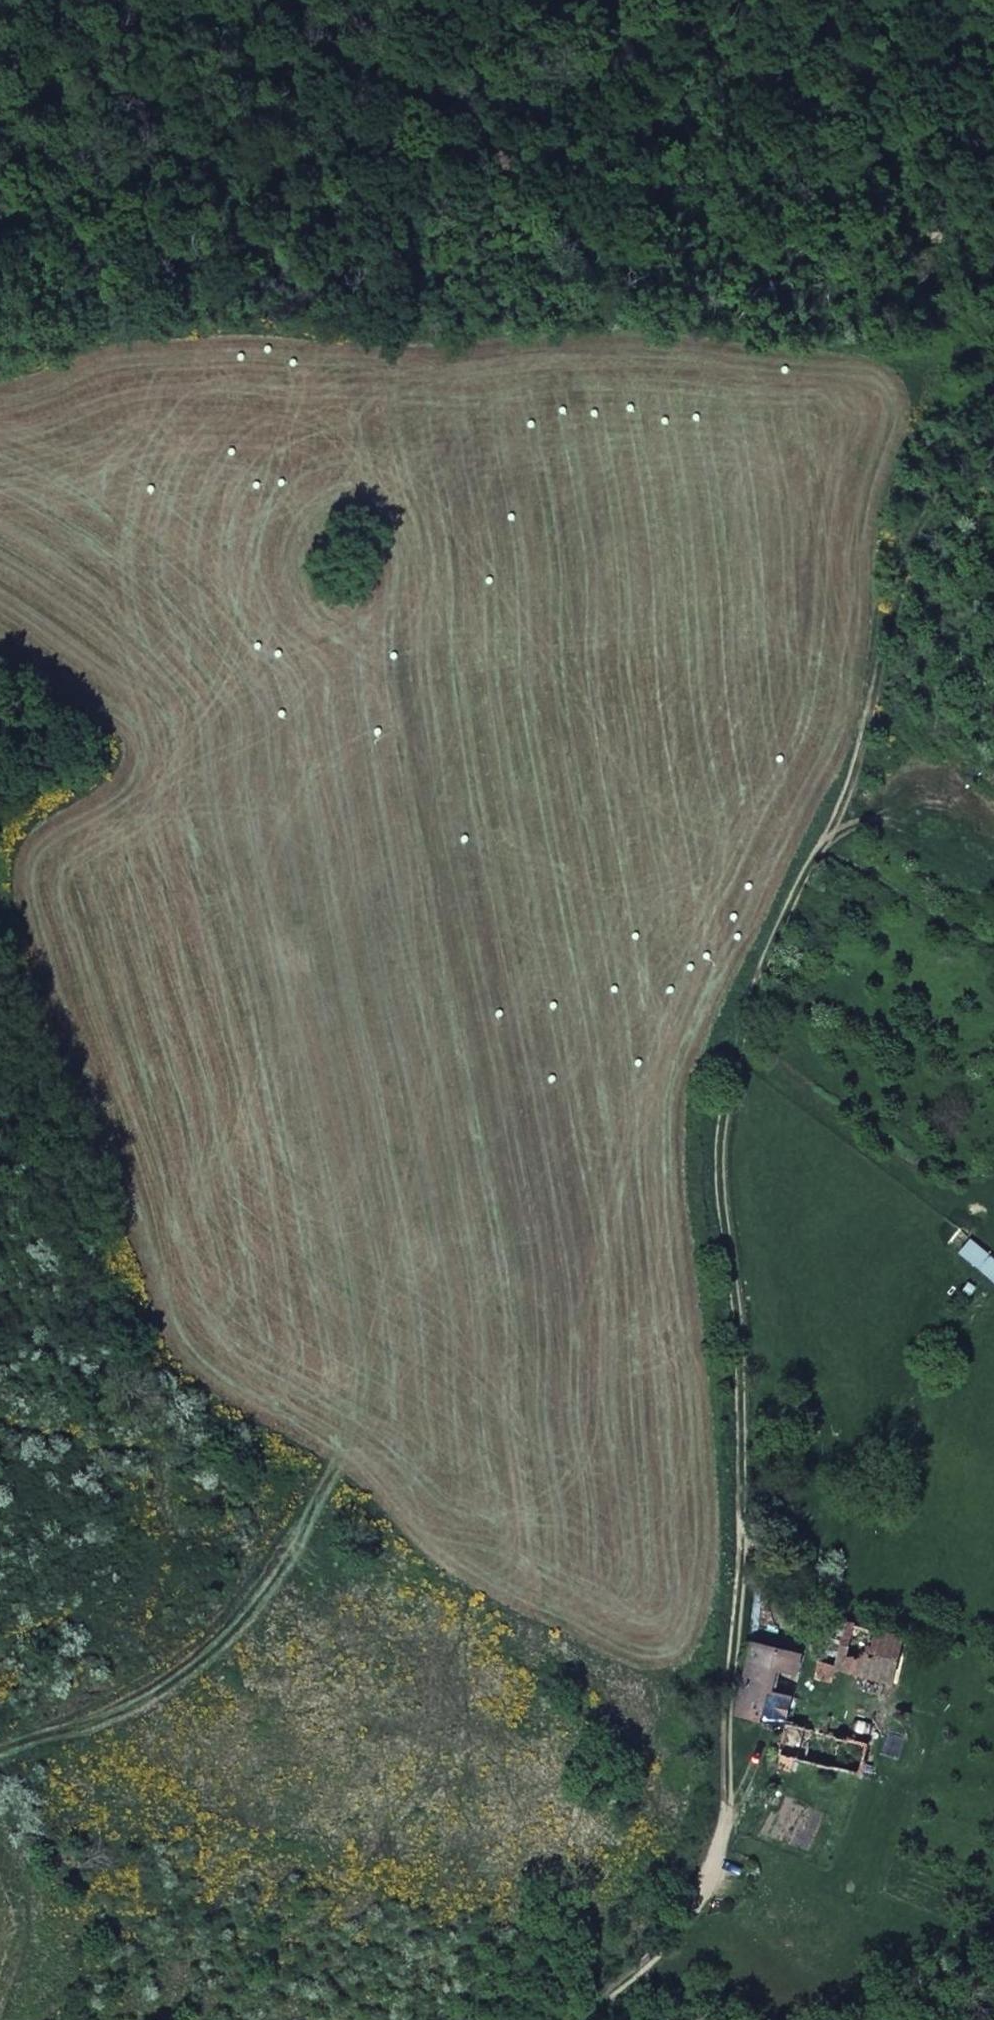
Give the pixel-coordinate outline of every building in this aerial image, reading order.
[(891,1633),(800,1603),(786,1654),(801,1657),(798,1671),(814,1674),(818,1661),(847,1670),(845,1684),(867,1689),(870,1679),(879,1681),(891,1633)] [(786,1654),(742,1641),(730,1699),(774,1711),(786,1654)] [(847,1769),(856,1734),(774,1711),(767,1746),(847,1769)]
